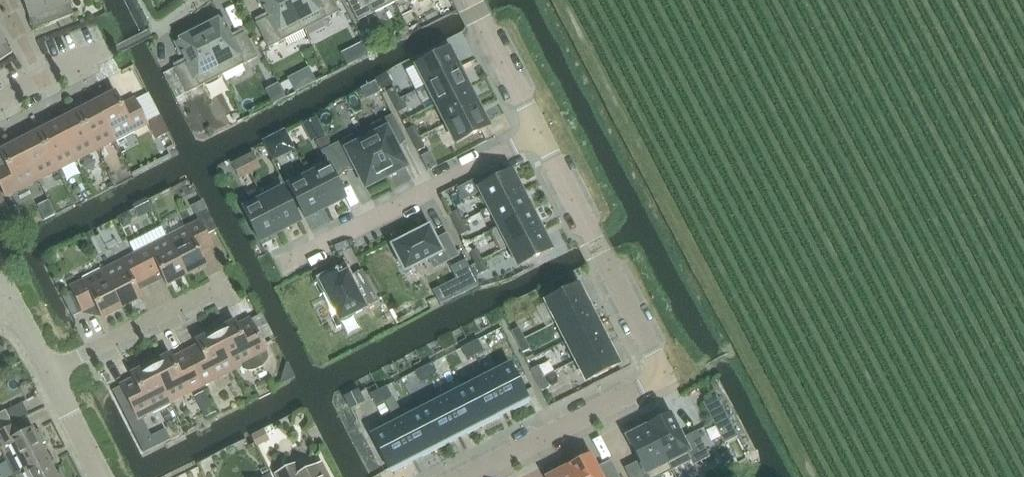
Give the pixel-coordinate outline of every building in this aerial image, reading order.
[(30,20),(34,30),(74,15),(68,0),(30,0),(23,2),(30,20)] [(288,0),(259,0),(268,17),(256,24),(268,48),(303,30),(288,0)] [(303,30),(340,12),(333,0),(288,0),(303,30)] [(393,0),(347,0),(357,21),(394,3),(393,0)] [(215,18),(197,27),(222,76),(258,57),(245,33),(233,39),(222,19),(217,22),(215,18)] [(50,32),(56,51),(89,39),(83,21),(50,32)] [(222,76),(197,27),(179,36),(181,40),(176,43),(186,63),(174,69),(186,94),(222,76)] [(351,28),(339,33),(344,45),(355,41),(351,28)] [(12,53),(6,44),(0,34),(0,61),(12,53)] [(416,65),(426,85),(458,69),(448,49),(416,65)] [(426,85),(436,104),(468,88),(458,69),(426,85)] [(387,92),(392,102),(400,98),(394,88),(387,92)] [(436,104),(446,123),(478,107),(468,88),(436,104)] [(115,94),(95,104),(114,141),(146,124),(134,101),(122,107),(115,94)] [(400,98),(392,102),(398,113),(405,109),(400,98)] [(95,150),(114,141),(95,104),(84,110),(81,105),(74,109),(95,150)] [(478,107),(446,123),(456,143),(488,127),(478,107)] [(76,160),(95,150),(74,109),(66,112),(69,118),(57,124),(76,160)] [(392,115),(362,130),(386,177),(406,167),(394,143),(404,138),(392,115)] [(56,170),(76,160),(57,124),(45,130),(43,125),(35,128),(56,170)] [(407,130),(412,141),(419,137),(414,126),(407,130)] [(30,137),(19,143),(37,180),(56,170),(35,128),(28,132),(30,137)] [(362,130),(331,146),(343,169),(354,164),(366,187),(386,177),(362,130)] [(280,148),(291,143),(287,135),(277,141),(280,148)] [(274,137),(264,142),(273,160),(283,155),(274,137)] [(419,137),(412,141),(418,152),(425,148),(419,137)] [(0,169),(0,187),(5,196),(37,180),(19,143),(0,153),(7,166),(0,169)] [(328,166),(309,176),(325,208),(345,198),(333,174),(343,169),(331,146),(321,151),(328,166)] [(253,153),(242,158),(246,165),(257,160),(253,153)] [(246,165),(242,158),(232,164),(235,171),(246,165)] [(120,171),(110,176),(115,185),(125,180),(120,171)] [(481,191),(489,208),(521,191),(511,172),(493,181),(489,173),(457,190),(463,201),(481,191)] [(325,208),(309,176),(289,186),(305,218),(325,208)] [(283,189),(263,199),(280,231),(300,221),(283,189)] [(490,231),(490,232),(531,211),(521,191),(489,208),(480,212),(484,220),(493,216),(499,227),(490,231)] [(280,231),(263,199),(243,209),(260,241),(280,231)] [(23,219),(17,207),(8,211),(15,223),(23,219)] [(449,214),(455,225),(462,221),(457,211),(449,214)] [(490,232),(500,251),(541,230),(531,211),(490,232)] [(199,223),(167,239),(186,276),(206,266),(199,253),(211,246),(206,236),(216,230),(207,213),(197,218),(196,218),(199,223)] [(468,232),(462,221),(455,225),(460,236),(468,232)] [(416,234),(392,246),(405,272),(429,259),(434,268),(458,256),(447,235),(436,240),(429,227),(416,234)] [(541,230),(500,251),(509,247),(519,266),(551,250),(541,230)] [(167,239),(135,256),(147,279),(159,273),(166,286),(186,276),(167,239)] [(469,253),(475,264),(482,260),(476,249),(469,253)] [(135,256),(102,273),(121,309),(141,299),(134,286),(147,279),(135,256)] [(482,260),(475,264),(480,274),(487,271),(482,260)] [(478,286),(465,261),(451,268),(457,279),(433,291),(440,305),(464,294),(464,293),(478,286)] [(337,275),(320,283),(340,322),(367,309),(362,301),(374,295),(362,272),(351,278),(348,272),(338,277),(337,275)] [(101,319),(121,309),(102,273),(70,289),(82,312),(94,306),(101,319)] [(578,286),(546,302),(556,322),(588,306),(578,286)] [(588,306),(556,322),(566,341),(598,325),(588,306)] [(215,326),(212,328),(234,370),(241,366),(243,370),(247,372),(251,371),(255,371),(261,367),(264,365),(266,362),(267,358),(265,354),(266,353),(250,321),(237,327),(235,323),(231,325),(229,320),(226,322),(222,323),(219,324),(215,326)] [(598,325),(566,341),(576,361),(608,344),(598,325)] [(201,386),(234,370),(212,328),(207,330),(202,334),(196,337),(199,341),(195,343),(197,348),(185,354),(196,376),(201,386)] [(519,328),(511,332),(517,342),(524,338),(519,328)] [(524,338),(517,342),(522,353),(530,349),(524,338)] [(477,340),(469,345),(475,356),(483,352),(477,340)] [(608,344),(576,361),(586,381),(618,364),(608,344)] [(475,356),(469,345),(461,349),(467,360),(475,356)] [(153,358),(147,361),(169,403),(201,386),(196,376),(185,354),(172,360),(170,356),(167,358),(164,353),(159,355),(153,358)] [(137,419),(169,403),(147,361),(142,364),(137,367),(132,370),(134,375),(130,376),(133,381),(120,387),(137,419)] [(432,364),(423,368),(429,380),(438,375),(432,364)] [(510,365),(486,377),(503,412),(527,399),(510,365)] [(538,366),(530,370),(536,381),(544,377),(538,366)] [(429,380),(423,368),(415,372),(421,384),(429,380)] [(486,377),(463,389),(481,423),(503,412),(486,377)] [(544,377),(536,381),(542,392),(549,388),(544,377)] [(386,387),(378,391),(384,403),(392,399),(386,387)] [(463,389),(440,401),(458,435),(481,423),(463,389)] [(209,398),(205,391),(194,397),(198,404),(209,398)] [(384,403),(378,391),(370,396),(376,408),(384,403)] [(392,399),(384,403),(389,413),(390,414),(398,410),(392,399)] [(440,401),(418,412),(435,446),(458,435),(440,401)] [(12,422),(7,412),(0,416),(0,428),(12,422)] [(418,412),(395,424),(412,458),(435,446),(418,412)] [(670,416),(649,426),(671,471),(692,461),(694,465),(710,457),(697,431),(682,439),(670,416)] [(412,458),(395,424),(371,436),(388,470),(412,458)] [(0,433),(0,450),(14,476),(48,460),(41,445),(45,443),(39,432),(35,434),(33,430),(20,436),(15,427),(14,426),(0,433)] [(627,437),(639,461),(624,469),(629,476),(660,476),(671,471),(649,426),(627,437)] [(569,467),(574,476),(619,476),(612,462),(597,470),(590,456),(569,467)] [(14,476),(61,476),(59,472),(55,474),(48,460),(14,476)] [(274,476),(275,476),(327,476),(320,465),(300,475),(295,466),(274,476)] [(569,467),(550,476),(574,476),(569,467)]
